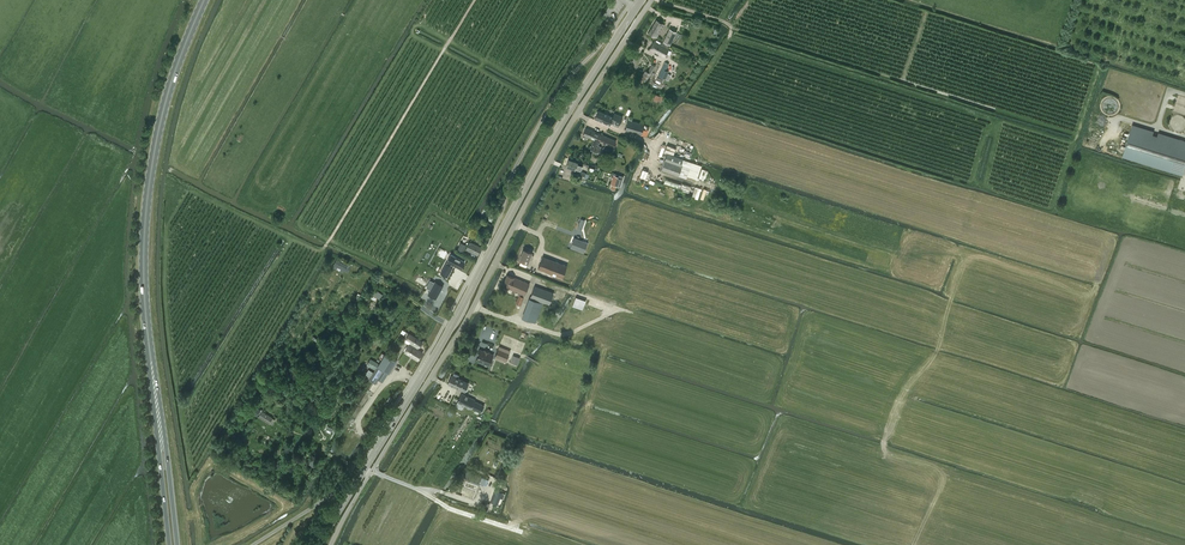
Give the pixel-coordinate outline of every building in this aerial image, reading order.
[(656,38),(664,24),(656,20),(648,33),(656,38)] [(677,32),(669,28),(663,42),(671,45),(677,32)] [(649,50),(654,53),(663,58),(665,56),(667,57),(668,55),(666,53),(670,48),(660,42),(655,39),(649,50)] [(665,63),(662,68),(659,75),(669,80),(670,78),(667,76),(669,72),(666,70),(668,64),(665,63)] [(652,64),(648,71),(645,70),(641,79),(646,81),(651,73),(652,73),(655,66),(652,64)] [(603,117),(604,113),(599,111),(598,112),(597,111),(596,114),(597,114),(595,118),(602,121),(604,117),(603,117)] [(619,125),(623,117),(615,113),(613,117),(604,113),(603,117),(604,117),(602,121),(603,122),(605,123),(606,123),(610,125),(611,122),(614,123),(619,125)] [(641,135),(644,125),(644,124),(628,120),(625,130),(637,133),(641,135)] [(644,125),(641,135),(647,136),(649,127),(644,125)] [(1123,156),(1183,174),(1184,166),(1184,141),(1132,125),(1123,156)] [(1097,149),(1103,130),(1091,126),(1084,145),(1097,149)] [(613,148),(616,140),(602,135),(586,128),(583,135),(594,139),(591,148),(590,150),(596,153),(599,152),(601,146),(598,145),(599,142),(608,145),(605,151),(611,154),(613,148)] [(581,169),(582,165),(577,163),(578,162),(569,159),(566,166),(575,169),(576,167),(581,169)] [(665,161),(661,169),(678,175),(682,166),(665,161)] [(612,184),(610,188),(615,189),(616,185),(618,186),(620,187),(624,176),(621,175),(614,173),(611,183),(612,184)] [(691,186),(665,178),(663,184),(689,191),(691,186)] [(580,223),(571,228),(573,232),(582,227),(580,223)] [(573,239),(569,249),(583,253),(586,244),(573,239)] [(478,255),(482,247),(470,241),(466,249),(478,255)] [(462,242),(458,248),(457,250),(462,253),(467,245),(462,242)] [(532,260),(533,255),(531,255),(532,252),(524,249),(520,260),(528,263),(529,259),(532,260)] [(461,268),(464,261),(451,254),(443,269),(449,273),(454,264),(461,268)] [(569,280),(574,268),(543,256),(538,268),(569,280)] [(336,260),(333,267),(335,268),(336,266),(344,270),(347,272),(350,266),(336,260)] [(507,274),(502,286),(519,293),(518,295),(519,295),(524,297),(525,295),(530,284),(507,274)] [(435,281),(428,295),(436,299),(443,286),(435,281)] [(549,304),(554,293),(535,285),(523,318),(536,323),(543,302),(549,304)] [(379,299),(382,295),(375,290),(372,294),(379,299)] [(520,305),(524,297),(519,295),(516,303),(520,305)] [(582,309),(586,300),(575,296),(572,306),(582,309)] [(419,347),(422,342),(409,334),(406,339),(411,342),(409,344),(404,352),(418,360),(423,353),(417,349),(418,347),(419,347)] [(509,353),(498,348),(494,358),(505,363),(509,353)] [(478,356),(476,360),(489,366),(494,354),(479,349),(477,355),(478,356)] [(389,373),(397,361),(385,354),(378,366),(388,372),(389,373)] [(371,358),(369,362),(372,364),(370,367),(375,370),(378,366),(379,363),(371,358)] [(370,377),(369,379),(376,383),(378,379),(382,381),(388,372),(378,366),(375,370),(374,372),(370,377)] [(287,368),(284,373),(294,379),(297,374),(287,368)] [(451,375),(448,383),(465,391),(468,383),(458,378),(459,375),(454,373),(453,376),(451,375)] [(462,393),(457,402),(459,403),(471,408),(481,413),(485,405),(475,401),(475,400),(462,393)] [(257,416),(261,410),(253,405),(249,410),(257,416)] [(269,423),(272,417),(261,411),(260,410),(258,413),(260,414),(258,416),(269,423)] [(470,480),(480,483),(482,477),(465,470),(463,477),(470,480)] [(457,488),(456,491),(455,493),(473,500),(477,491),(459,484),(457,488)] [(496,490),(491,502),(499,505),(503,493),(496,490)]
